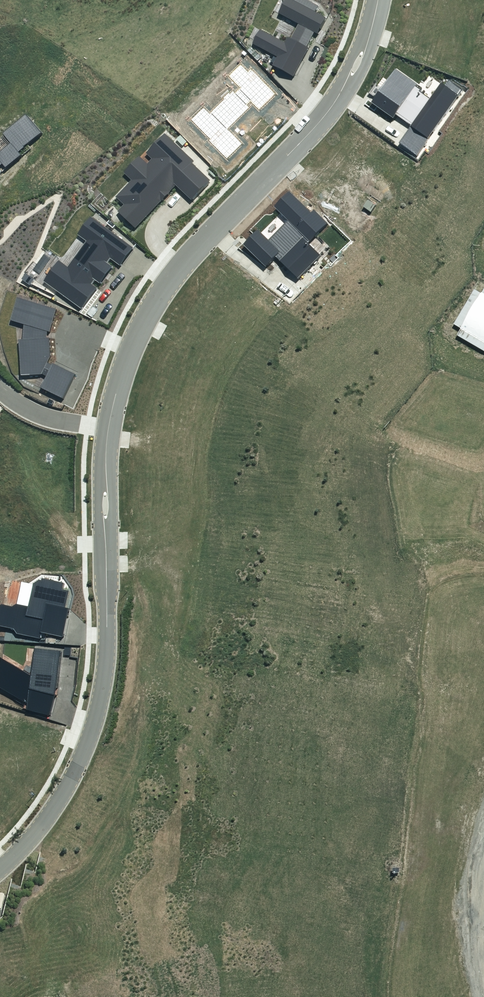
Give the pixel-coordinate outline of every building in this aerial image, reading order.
[(296,79),(311,50),(309,49),(317,34),(320,36),(329,20),(318,14),(321,9),(305,0),(295,0),(294,1),(292,0),(291,0),(282,16),(301,26),(294,41),(290,39),(286,44),(263,32),(255,46),(280,59),(275,68),(296,79)] [(121,213),(138,230),(179,188),(194,202),(212,183),(194,165),(196,164),(168,137),(150,156),(155,160),(149,166),(142,159),(127,175),(135,182),(119,199),(127,207),(121,213)] [(62,263),(47,284),(85,311),(100,290),(94,286),(98,281),(103,285),(115,269),(110,266),(113,261),(122,268),(135,250),(93,220),(81,237),(89,243),(71,269),(62,263)] [(67,639),(72,611),(69,610),(72,593),(66,592),(67,584),(44,580),(37,586),(32,609),(19,606),(16,609),(7,607),(2,611),(0,620),(0,628),(18,632),(20,635),(44,640),(45,634),(67,639)]
